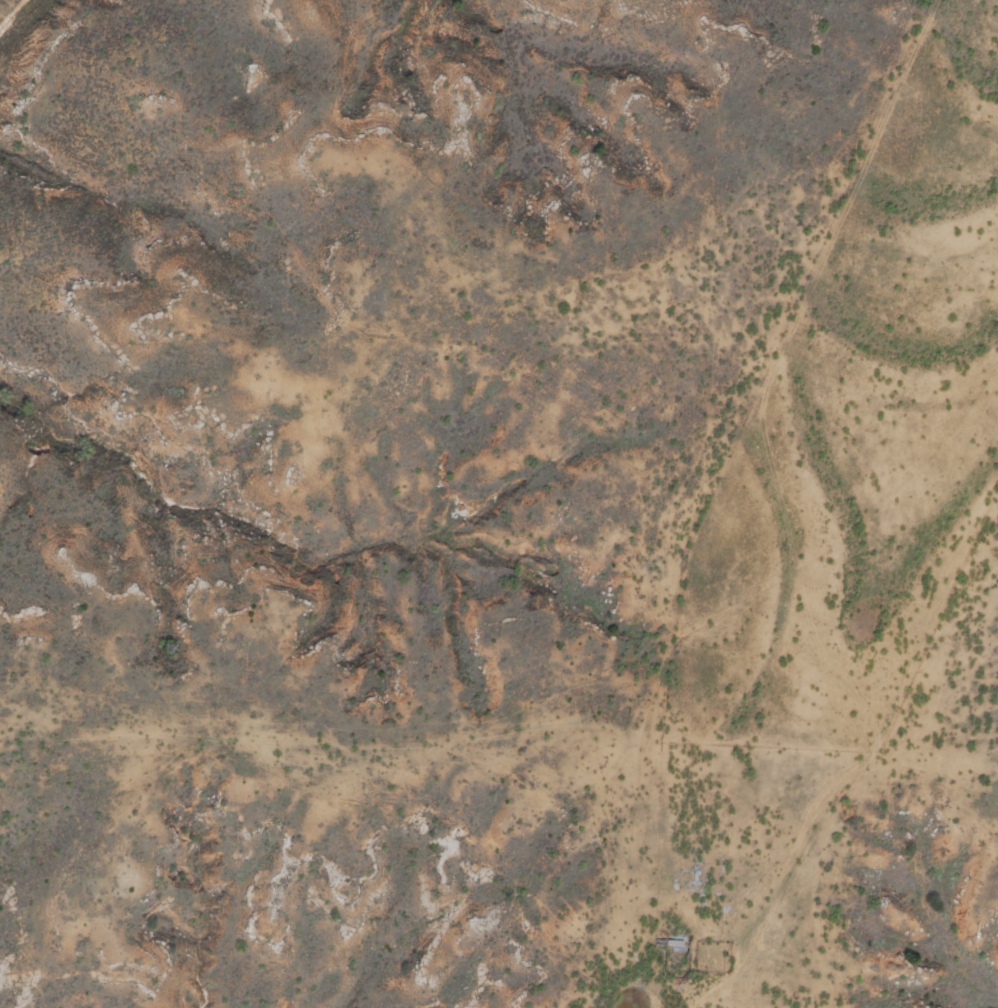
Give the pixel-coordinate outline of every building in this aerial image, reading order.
[(699,874),(679,871),(677,885),(697,887),(699,874)]
